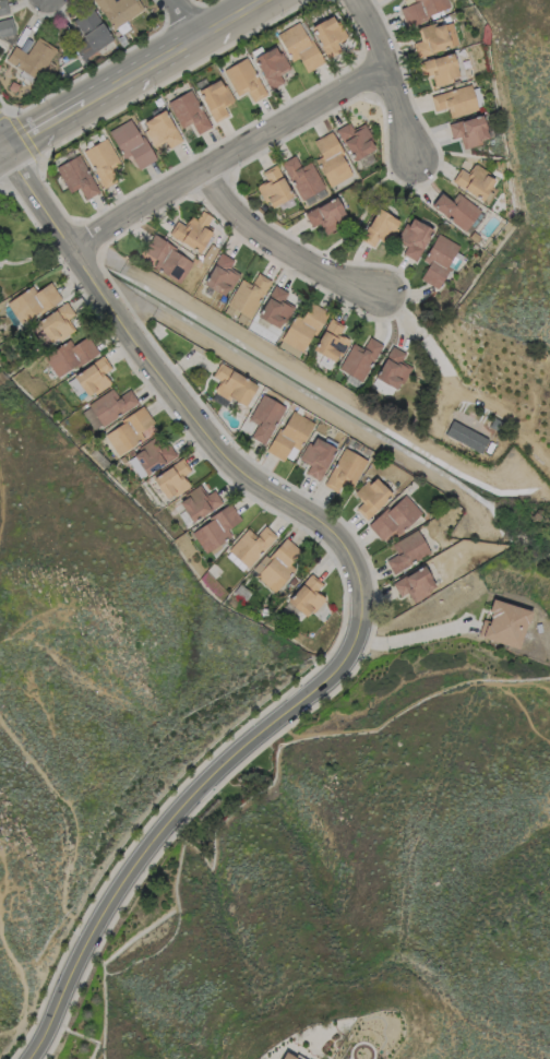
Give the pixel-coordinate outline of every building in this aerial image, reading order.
[(14,34),(10,16),(8,16),(5,0),(0,0),(0,37),(14,34)] [(110,28),(142,10),(137,0),(115,0),(113,1),(112,0),(94,0),(110,28)] [(405,26),(450,9),(447,0),(413,0),(414,3),(399,8),(405,26)] [(76,51),(79,58),(111,43),(95,9),(73,19),(86,47),(76,51)] [(325,57),(339,50),(335,42),(344,38),(332,15),(309,26),(325,57)] [(417,29),(420,41),(412,43),(416,57),(459,46),(452,20),(417,29)] [(289,62),(298,58),(304,72),(320,65),(301,21),(276,32),(289,62)] [(12,46),(4,63),(43,81),(49,68),(45,66),(54,47),(34,38),(27,54),(12,46)] [(268,90),(282,82),(277,73),(287,68),(276,45),(252,57),(268,90)] [(434,85),(459,79),(452,53),(418,62),(422,77),(431,75),(434,85)] [(235,96),(246,91),(251,101),(264,95),(247,58),(222,69),(235,96)] [(227,115),(222,107),(232,102),(219,79),(196,91),(213,123),(227,115)] [(429,95),(433,111),(447,108),(449,118),(477,111),(471,85),(429,95)] [(209,128),(191,90),(166,101),(179,128),(190,123),(196,134),(209,128)] [(164,141),(167,149),(179,143),(165,110),(141,121),(152,147),(164,141)] [(489,142),(483,115),(447,123),(450,139),(460,137),(462,148),(489,142)] [(107,132),(123,158),(129,155),(138,170),(154,160),(129,118),(107,132)] [(336,129),(351,161),(376,149),(364,124),(351,129),(348,123),(336,129)] [(312,141),(321,157),(315,160),(329,187),(352,175),(330,132),(312,141)] [(118,163),(105,138),(82,151),(103,189),(116,182),(109,168),(118,163)] [(84,199),(97,193),(79,155),(55,166),(67,193),(79,188),(84,199)] [(310,162),(300,167),(294,155),(280,163),(300,200),(324,188),(310,162)] [(292,196),(275,164),(261,172),(266,181),(256,186),(269,209),(292,196)] [(486,203),(492,192),(488,190),(495,178),(473,165),(467,173),(458,168),(451,182),(486,203)] [(479,210),(457,193),(450,201),(439,193),(430,205),(462,231),(479,210)] [(310,227),(318,223),(323,233),(347,220),(335,197),(303,214),(310,227)] [(387,244),(399,221),(375,209),(359,240),(373,247),(377,239),(387,244)] [(184,226),(175,221),(167,235),(199,253),(212,231),(205,227),(211,217),(200,211),(196,219),(190,216),(184,226)] [(415,261),(432,230),(409,217),(396,241),(406,246),(402,254),(415,261)] [(436,288),(460,247),(437,233),(421,261),(428,264),(419,279),(436,288)] [(192,257),(149,237),(138,262),(181,282),(192,257)] [(232,259),(216,253),(203,287),(228,296),(237,272),(228,269),(232,259)] [(270,281),(256,273),(250,284),(240,279),(222,312),(246,325),(270,281)] [(34,291),(32,287),(6,301),(18,324),(61,301),(51,282),(34,291)] [(283,301),(287,292),(272,285),(257,318),(281,329),(292,305),(283,301)] [(74,315),(65,302),(28,327),(42,349),(72,330),(66,320),(74,315)] [(280,341),(306,352),(325,310),(309,302),(301,319),(293,315),(280,341)] [(344,325),(329,318),(312,351),(335,363),(348,339),(339,334),(344,325)] [(43,355),(55,377),(97,355),(88,336),(72,345),(70,341),(43,355)] [(338,369),(362,382),(381,344),(368,337),(362,349),(351,343),(338,369)] [(404,353),(390,346),(374,379),(398,391),(410,366),(400,361),(404,353)] [(88,398),(109,382),(103,374),(110,369),(101,356),(72,377),(88,398)] [(211,377),(218,380),(213,392),(245,407),(256,383),(217,365),(211,377)] [(117,397),(112,389),(80,409),(93,431),(138,404),(129,390),(117,397)] [(264,445),(284,407),(261,394),(247,419),(256,425),(249,437),(264,445)] [(103,432),(117,456),(143,440),(138,432),(153,423),(144,408),(103,432)] [(290,464),(313,423),(289,410),(267,451),(290,464)] [(443,437),(481,452),(487,437),(449,422),(443,437)] [(308,466),(304,473),(318,481),(335,450),(312,436),(298,460),(308,466)] [(175,457),(167,444),(161,447),(155,438),(131,453),(145,475),(175,457)] [(323,486),(337,493),(342,482),(353,486),(366,460),(341,448),(323,486)] [(189,472),(182,459),(152,477),(165,500),(189,486),(182,475),(189,472)] [(392,495),(374,476),(354,494),(362,502),(355,508),(365,520),(392,495)] [(213,490),(205,495),(200,485),(177,499),(190,522),(221,504),(213,490)] [(393,529),(398,535),(421,513),(403,494),(368,527),(381,541),(393,529)] [(190,530),(204,553),(231,536),(227,529),(240,520),(230,505),(190,530)] [(276,536),(264,526),(255,536),(247,529),(227,550),(247,568),(276,536)] [(430,553),(416,530),(390,544),(396,554),(384,561),(392,574),(430,553)] [(290,574),(285,568),(300,552),(284,537),(251,571),(273,592),(290,574)] [(407,592),(412,602),(436,590),(424,566),(391,582),(398,596),(407,592)] [(286,600),(305,618),(323,599),(316,591),(321,585),(310,574),(286,600)] [(481,638),(518,649),(529,610),(491,599),(485,622),(481,638)]
